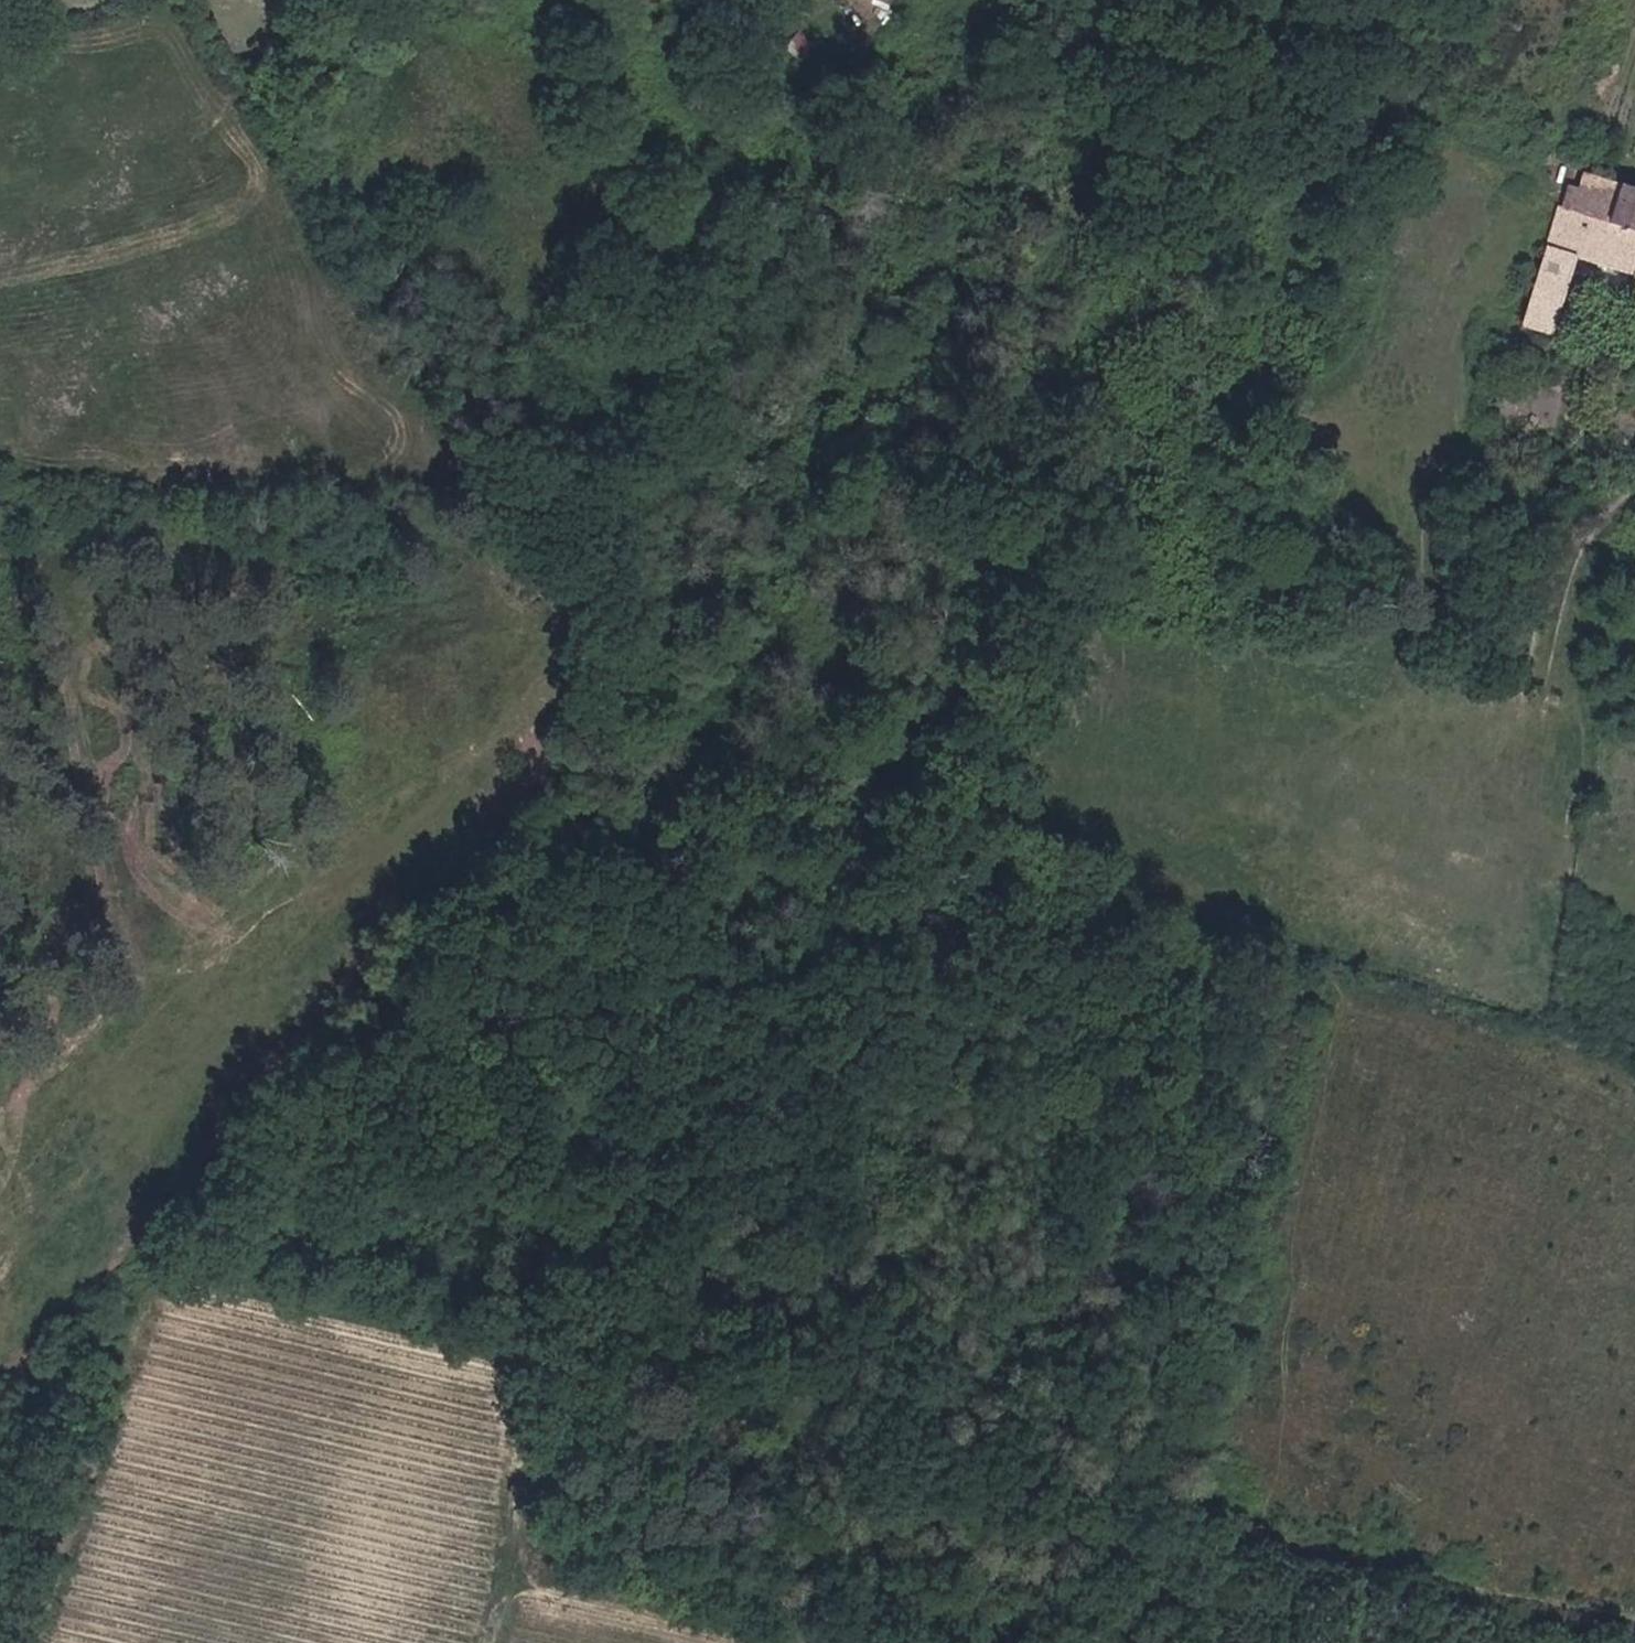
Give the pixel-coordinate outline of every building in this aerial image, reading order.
[(1634,243),(1634,190),(1583,174),(1579,187),(1566,184),(1524,330),(1548,338),(1571,259),(1625,274),(1634,243)]
